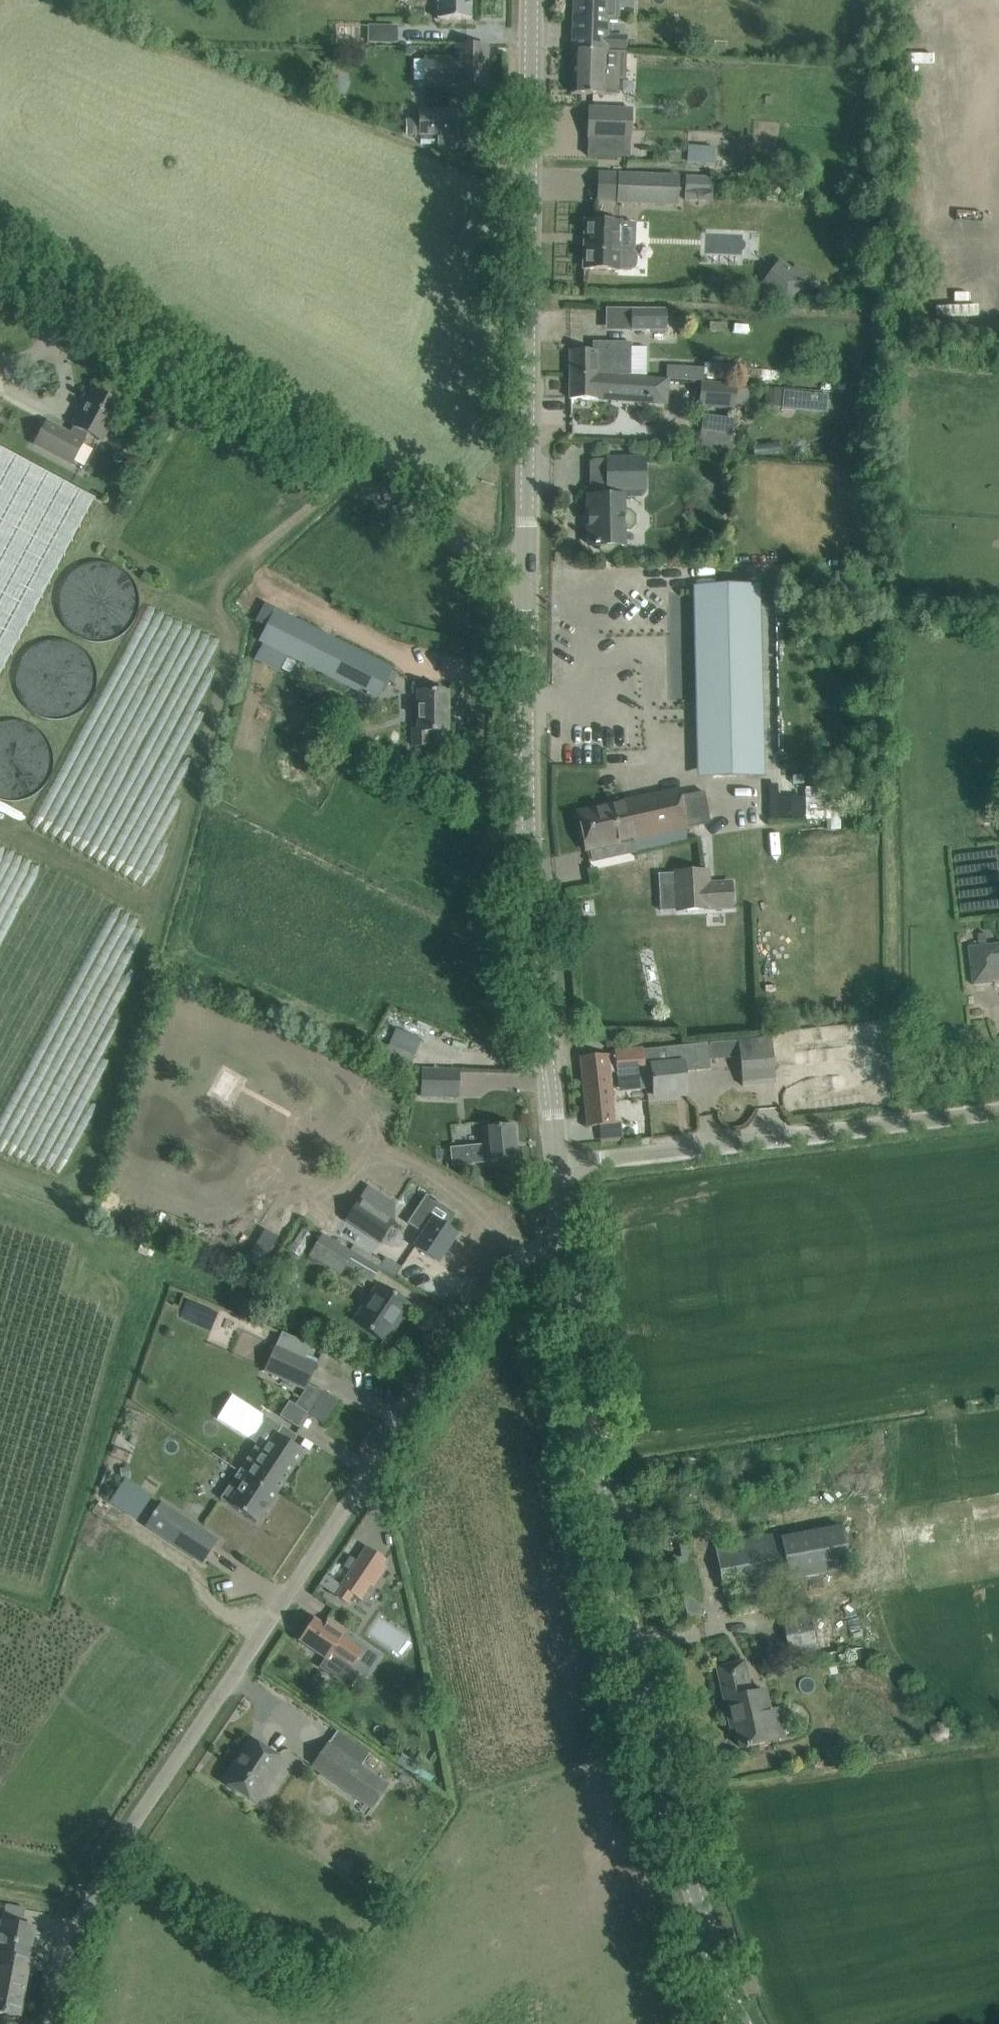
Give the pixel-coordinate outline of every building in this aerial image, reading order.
[(438,19),(471,19),(471,0),(438,0),(438,19)] [(607,51),(607,48),(625,49),(625,36),(607,36),(608,21),(617,22),(618,0),(575,0),(573,50),(607,52),(607,51)] [(398,43),(398,26),(368,25),(368,43),(398,43)] [(487,84),(487,77),(488,48),(488,47),(456,47),(456,59),(426,59),(426,83),(487,84)] [(573,50),(571,93),(617,95),(619,52),(607,51),(607,52),(573,50)] [(326,72),(320,85),(332,90),(338,77),(326,72)] [(458,109),(419,109),(419,136),(438,136),(438,149),(459,149),(458,109)] [(630,143),(631,112),(588,110),(586,141),(586,155),(629,158),(630,143)] [(717,165),(718,145),(691,144),(690,164),(717,165)] [(672,151),(671,161),(688,163),(689,153),(672,151)] [(618,202),(677,204),(678,176),(619,174),(618,202)] [(685,177),(684,195),(704,196),(712,196),(713,178),(692,177),(685,177)] [(621,222),(589,221),(588,245),(584,245),(583,269),(619,270),(619,269),(631,270),(635,268),(637,265),(637,256),(635,253),(632,251),(620,251),(621,222)] [(793,302),(811,274),(782,256),(764,285),(793,302)] [(666,310),(631,310),(631,330),(666,330),(666,310)] [(734,342),(749,344),(752,324),(737,322),(734,342)] [(710,323),(710,331),(726,332),(727,324),(710,323)] [(631,354),(631,350),(631,347),(631,342),(593,342),(593,350),(593,351),(570,350),(570,354),(570,374),(605,375),(607,375),(618,375),(621,375),(631,375),(631,354)] [(703,381),(704,368),(686,367),(686,380),(703,381)] [(668,380),(605,375),(570,374),(570,399),(598,399),(598,398),(617,400),(618,397),(648,399),(648,402),(666,404),(668,380)] [(734,408),(736,386),(702,383),(701,406),(734,408)] [(768,389),(766,407),(781,408),(783,391),(768,389)] [(829,411),(831,393),(785,389),(784,407),(829,411)] [(93,390),(70,434),(47,421),(35,444),(72,464),(88,434),(102,442),(122,405),(93,390)] [(700,431),(698,451),(731,455),(734,435),(700,431)] [(94,498),(0,448),(0,674),(94,498)] [(644,459),(608,459),(608,490),(644,490),(644,459)] [(623,512),(623,497),(588,497),(589,545),(595,545),(599,545),(623,544),(623,529),(630,529),(634,524),(634,516),(629,511),(623,512)] [(125,636),(126,566),(66,565),(65,635),(125,636)] [(707,728),(708,774),(748,773),(746,714),(760,714),(757,588),(696,590),(699,728),(707,728)] [(279,671),(287,655),(377,701),(393,668),(275,609),(259,641),(262,642),(254,659),(279,671)] [(13,692),(70,719),(97,661),(40,634),(13,692)] [(434,684),(413,684),(413,693),(419,693),(419,731),(413,731),(413,746),(429,746),(429,732),(447,732),(447,691),(434,692),(434,684)] [(40,796),(48,730),(0,724),(0,792),(40,796)] [(632,840),(686,828),(710,823),(704,791),(680,796),(679,790),(624,803),(632,840)] [(586,850),(632,840),(624,803),(578,813),(586,850)] [(677,910),(732,907),(731,883),(708,884),(708,871),(675,873),(677,910)] [(993,983),(993,980),(998,979),(998,944),(970,947),(974,985),(993,983)] [(606,1036),(607,1047),(618,1046),(617,1035),(606,1036)] [(742,1085),(775,1082),(771,1037),(738,1041),(742,1085)] [(649,1050),(651,1066),(654,1095),(686,1091),(684,1072),(711,1069),(708,1043),(649,1050)] [(409,1071),(415,1055),(389,1045),(383,1060),(409,1071)] [(645,1073),(645,1067),(643,1047),(614,1050),(615,1054),(581,1058),(588,1126),(613,1124),(608,1073),(616,1072),(617,1076),(645,1073)] [(420,1098),(459,1099),(459,1070),(422,1069),(421,1069),(420,1098)] [(453,1165),(517,1159),(514,1125),(483,1128),(485,1145),(451,1148),(453,1165)] [(456,1235),(446,1228),(455,1214),(438,1203),(439,1202),(435,1200),(434,1201),(426,1196),(408,1223),(424,1233),(415,1247),(438,1262),(456,1235)] [(345,1222),(380,1245),(395,1222),(360,1199),(345,1222)] [(312,1238),(301,1231),(288,1253),(299,1260),(312,1238)] [(342,1275),(347,1268),(361,1277),(371,1284),(379,1271),(350,1253),(322,1236),(309,1257),(341,1276),(342,1275)] [(380,1267),(381,1268),(393,1275),(394,1276),(399,1268),(384,1259),(382,1263),(380,1267)] [(406,1303),(379,1285),(355,1321),(385,1341),(395,1326),(391,1324),(406,1303)] [(306,1388),(316,1368),(317,1364),(306,1359),(277,1346),(275,1346),(264,1371),(306,1390),(306,1388)] [(322,1424),(338,1400),(323,1391),(321,1394),(308,1414),(322,1424)] [(279,1417),(297,1428),(307,1413),(296,1406),(289,1401),(279,1417)] [(257,1523),(277,1493),(304,1452),(289,1442),(294,1435),(297,1437),(297,1436),(281,1425),(279,1429),(263,1452),(256,1447),(258,1444),(257,1444),(254,1448),(220,1499),(257,1523)] [(161,1503),(146,1526),(203,1564),(218,1540),(161,1503)] [(840,1524),(778,1538),(718,1551),(726,1591),(732,1589),(761,1583),(849,1564),(840,1524)] [(670,1549),(655,1553),(671,1622),(690,1618),(702,1615),(686,1546),(670,1549)] [(373,1587),(386,1567),(383,1565),(386,1560),(366,1547),(361,1554),(340,1587),(342,1588),(336,1597),(347,1604),(352,1595),(360,1600),(370,1585),(373,1587)] [(812,1606),(780,1611),(789,1663),(821,1658),(812,1606)] [(342,1638),(346,1632),(328,1620),(324,1626),(314,1619),(299,1641),(326,1659),(321,1667),(349,1686),(359,1672),(352,1668),(363,1652),(342,1638)] [(776,1739),(765,1691),(750,1694),(743,1662),(717,1668),(728,1718),(733,1717),(740,1748),(745,1746),(745,1748),(750,1747),(750,1745),(776,1739)] [(934,1727),(932,1734),(936,1740),(943,1741),(947,1738),(949,1731),(945,1725),(939,1724),(934,1727)] [(223,1781),(251,1800),(279,1758),(251,1740),(223,1781)] [(388,1784),(375,1775),(329,1743),(312,1767),(372,1808),(388,1784)] [(30,1958),(36,1928),(2,1921),(0,1930),(0,1968),(6,1969),(9,1954),(30,1958)] [(30,1958),(9,1954),(6,1969),(0,1968),(0,2012),(18,2015),(30,1958)]
